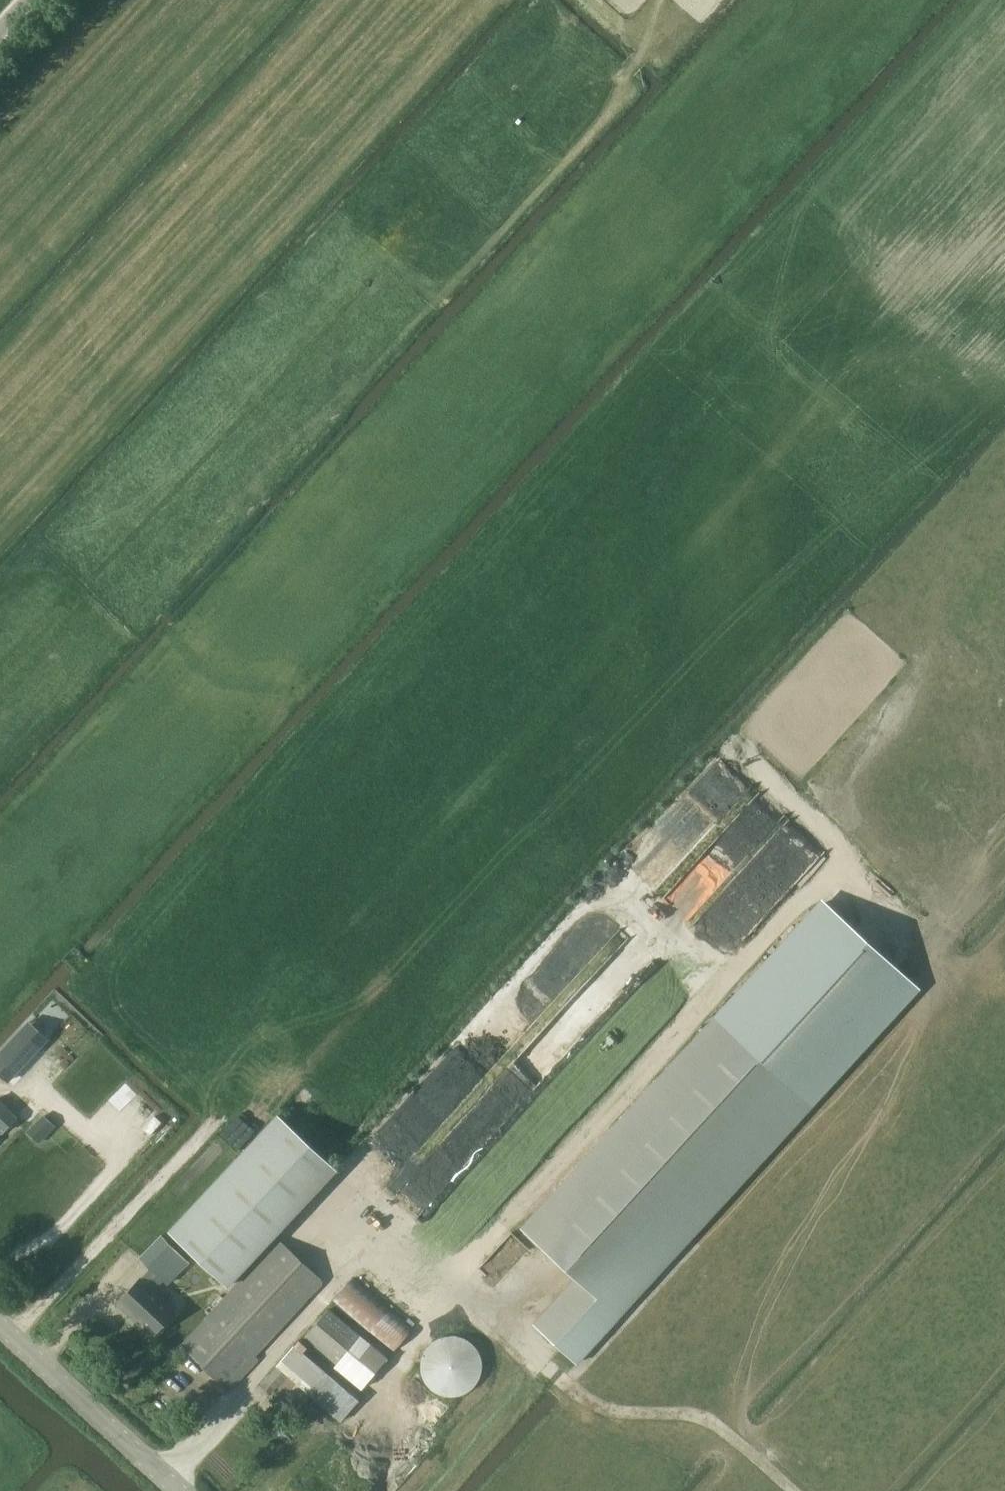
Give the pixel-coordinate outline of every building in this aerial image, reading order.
[(715,1022),(525,1230),(577,1277),(535,1323),(578,1363),(590,1349),(629,1305),(691,1236),(808,1105),(917,986),(826,902),(715,1022)] [(30,1022),(0,1054),(0,1073),(8,1081),(48,1039),(30,1022)] [(17,1118),(0,1103),(0,1134),(2,1132),(3,1133),(17,1118)] [(337,1169),(278,1114),(168,1230),(227,1286),(337,1169)] [(141,1257),(169,1284),(190,1262),(162,1235),(141,1257)] [(254,1355),(322,1281),(279,1241),(182,1345),(229,1389),(257,1358),(254,1355)] [(117,1306),(155,1342),(180,1315),(143,1279),(117,1306)] [(414,1328),(353,1279),(335,1301),(396,1350),(414,1328)] [(331,1311),(306,1337),(338,1364),(336,1366),(362,1388),(387,1358),(331,1311)] [(484,1367),(484,1366),(483,1359),(481,1353),(478,1348),(474,1343),(470,1340),(465,1337),(458,1336),(452,1335),(446,1336),(441,1338),(435,1341),(431,1346),(427,1350),(424,1356),(423,1361),(423,1367),(424,1374),(426,1380),(429,1385),(433,1389),(438,1393),(444,1395),(449,1397),(455,1397),(461,1396),(466,1394),(472,1391),(476,1387),(480,1382),(482,1377),(484,1372),(484,1367)] [(299,1340),(277,1365),(310,1395),(340,1421),(359,1400),(303,1353),(308,1348),(299,1340)] [(277,1365),(261,1385),(271,1394),(277,1387),(300,1407),(310,1395),(277,1365)]
